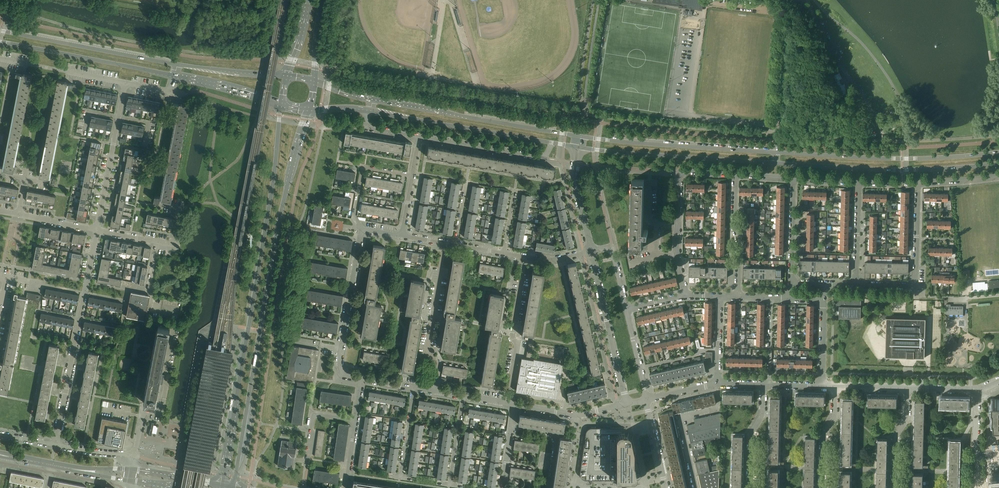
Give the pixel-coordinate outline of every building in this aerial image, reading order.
[(653,2),(672,5),(672,4),(679,5),(679,7),(682,8),(682,7),(702,10),(702,6),(703,0),(653,0),(653,2)] [(831,70),(843,95),(848,92),(844,84),(841,85),(839,80),(842,79),(839,73),(837,67),(831,70)] [(32,76),(23,74),(22,74),(16,73),(16,74),(13,73),(12,75),(16,76),(22,78),(5,167),(0,166),(0,175),(1,172),(2,172),(2,171),(3,169),(4,169),(4,170),(14,172),(32,76)] [(50,176),(66,90),(67,86),(73,87),(76,88),(77,85),(73,85),(73,84),(68,83),(68,82),(58,81),(39,177),(49,179),(49,178),(50,178),(50,181),(51,182),(51,185),(55,185),(55,182),(56,177),(50,176)] [(171,202),(189,106),(180,104),(179,105),(173,104),(173,107),(179,108),(162,197),(155,196),(154,201),(153,204),(157,205),(158,202),(159,202),(160,202),(160,199),(161,199),(161,200),(170,202),(171,202)] [(405,143),(401,142),(346,132),(344,143),(350,144),(350,142),(404,152),(404,154),(409,155),(412,143),(406,142),(405,143)] [(443,159),(445,149),(429,146),(427,156),(443,159)] [(461,152),(451,150),(445,149),(443,159),(460,162),(461,152)] [(476,155),(467,153),(461,152),(460,162),(474,165),(476,155)] [(492,157),(485,156),(476,155),(474,165),(490,167),(492,157)] [(509,160),(498,158),(492,157),(490,167),(507,170),(509,160)] [(524,163),(509,160),(507,170),(522,173),(524,163)] [(539,165),(533,164),(524,163),(522,173),(538,175),(539,165)] [(555,168),(539,165),(538,175),(553,178),(555,168)] [(632,179),(632,183),(631,247),(642,247),(643,236),(651,236),(651,227),(643,227),(644,179),(632,179)] [(19,189),(13,188),(11,198),(17,199),(19,189)] [(34,192),(28,191),(26,201),(32,202),(34,192)] [(72,213),(68,212),(67,219),(86,222),(87,216),(78,215),(77,218),(71,217),(72,213)] [(121,223),(111,221),(110,227),(130,231),(131,225),(127,224),(126,228),(120,227),(121,223)] [(351,251),(353,240),(350,240),(349,241),(317,236),(317,235),(316,235),(315,245),(351,251)] [(376,298),(384,250),(385,250),(385,247),(374,245),(373,248),(374,248),(366,297),(365,296),(364,298),(365,300),(366,302),(366,303),(368,303),(362,335),(374,337),(374,338),(376,338),(382,305),(381,305),(375,304),(376,299),(376,298)] [(464,264),(465,261),(453,259),(452,262),(454,262),(446,310),(444,310),(444,312),(444,313),(444,314),(444,315),(445,315),(445,316),(446,316),(448,316),(442,349),(453,351),(453,352),(455,352),(461,318),(454,317),(455,312),(456,312),(464,264)] [(43,265),(34,263),(32,269),(44,271),(45,265),(43,264),(43,265)] [(346,279),(348,268),(345,267),(345,269),(312,263),(310,272),(346,279)] [(567,265),(567,266),(570,281),(580,279),(576,263),(567,265)] [(56,267),(45,265),(44,271),(55,273),(56,267)] [(67,269),(57,267),(56,267),(55,273),(66,275),(67,269)] [(79,272),(70,270),(70,269),(67,269),(66,275),(78,277),(79,272)] [(524,331),(523,331),(522,336),(530,337),(531,335),(534,336),(534,333),(543,278),(544,278),(544,274),(533,272),(532,276),(533,276),(524,331)] [(108,277),(99,275),(98,281),(109,283),(110,277),(108,277)] [(122,279),(110,277),(109,283),(121,286),(122,279)] [(405,313),(406,313),(412,314),(411,319),(410,319),(411,319),(402,367),(401,370),(413,372),(414,369),(412,369),(421,321),(422,321),(422,319),(422,318),(422,317),(422,316),(421,316),(421,315),(420,315),(419,315),(424,282),(413,280),(411,279),(405,313)] [(580,279),(570,281),(574,296),(583,294),(580,279)] [(969,285),(970,292),(998,289),(998,280),(988,281),(989,285),(981,285),(981,284),(969,285)] [(637,293),(636,286),(630,288),(629,285),(628,285),(629,290),(630,290),(631,295),(637,293)] [(341,306),(343,296),(340,295),(340,296),(309,291),(307,291),(305,300),(341,306)] [(18,293),(18,292),(16,292),(15,293),(14,297),(17,298),(4,363),(3,363),(3,364),(2,363),(0,362),(0,366),(2,367),(2,366),(3,366),(0,380),(0,392),(8,394),(14,364),(15,364),(15,363),(14,363),(27,298),(26,298),(18,296),(18,293)] [(146,321),(150,295),(131,292),(126,317),(146,321)] [(492,383),(500,335),(501,335),(502,333),(502,332),(502,331),(501,331),(501,330),(501,329),(500,329),(498,328),(504,296),(492,294),(493,293),(490,293),(485,326),(485,327),(491,328),(491,333),(490,332),(490,333),(482,381),(481,384),(493,386),(493,383),(492,383)] [(583,294),(574,296),(577,312),(587,310),(583,294)] [(861,319),(861,298),(836,298),(835,314),(839,314),(839,318),(861,319)] [(946,314),(963,314),(963,306),(950,306),(950,304),(946,304),(946,314)] [(591,325),(589,317),(587,310),(577,312),(581,328),(591,325)] [(906,356),(910,356),(913,357),(924,357),(926,318),(886,317),(885,353),(886,353),(887,355),(890,355),(892,357),(892,355),(897,355),(899,357),(900,355),(902,355),(902,357),(903,357),(906,356)] [(337,334),(339,323),(335,323),(335,324),(303,318),(302,318),(301,328),(337,334)] [(591,325),(581,328),(584,343),(594,341),(591,325)] [(160,374),(169,328),(159,326),(148,382),(147,386),(144,403),(154,405),(156,395),(157,395),(159,384),(159,383),(162,383),(162,381),(163,377),(161,376),(161,374),(160,374)] [(594,341),(584,343),(588,359),(598,357),(594,341)] [(57,361),(58,351),(59,346),(50,344),(49,347),(48,355),(47,359),(57,361)] [(319,350),(292,345),(287,377),(313,382),(319,350)] [(218,353),(204,350),(186,445),(183,464),(195,467),(218,353)] [(96,368),(98,356),(99,354),(89,352),(87,362),(86,366),(96,368)] [(218,353),(195,467),(208,469),(212,450),(230,355),(218,353)] [(598,357),(588,359),(592,375),(601,373),(598,357)] [(516,390),(516,391),(557,398),(560,376),(562,365),(562,364),(534,359),(533,360),(526,359),(522,358),(521,360),(521,363),(519,370),(518,381),(517,383),(516,390)] [(54,375),(56,366),(56,364),(57,361),(47,359),(44,374),(54,375)] [(93,383),(96,368),(86,366),(85,371),(85,375),(83,381),(93,383)] [(51,390),(53,380),(53,379),(54,376),(54,375),(44,374),(41,388),(51,390)] [(91,394),(93,386),(93,383),(83,381),(83,385),(82,389),(81,396),(90,398),(91,394)] [(301,421),(306,390),(306,389),(306,388),(297,387),(291,423),(302,425),(303,421),(301,421)] [(48,405),(50,395),(51,390),(41,388),(38,403),(48,405)] [(730,391),(730,392),(724,392),(723,401),(738,401),(738,392),(732,392),(732,391),(730,391)] [(744,392),(743,392),(738,392),(738,401),(752,402),(752,392),(746,392),(746,391),(744,391),(744,392)] [(350,406),(352,395),(349,394),(348,396),(321,392),(320,401),(350,406)] [(714,393),(707,395),(709,405),(716,403),(714,393)] [(802,393),(802,394),(796,393),(796,403),(810,403),(810,394),(804,394),(804,393),(802,393)] [(816,394),(810,394),(810,403),(824,403),(824,394),(818,394),(818,393),(816,393),(816,394)] [(709,405),(707,395),(700,397),(702,406),(709,405)] [(874,395),(868,395),(868,405),(882,405),(882,396),(876,395),(874,395)] [(888,396),(887,396),(882,396),(882,405),(896,405),(896,396),(890,396),(890,395),(888,395),(888,396)] [(87,412),(89,403),(90,398),(81,396),(79,404),(78,411),(87,412)] [(771,396),(771,398),(770,403),(770,406),(770,413),(780,413),(780,396),(771,396)] [(946,396),(946,397),(940,397),(940,406),(954,407),(954,397),(948,397),(946,396)] [(700,397),(693,398),(695,408),(702,406),(700,397)] [(960,398),(959,398),(954,397),(954,407),(968,407),(968,398),(962,398),(962,397),(960,397),(960,398)] [(693,398),(686,400),(688,410),(695,408),(693,398)] [(842,407),(842,414),(852,415),(852,398),(843,398),(842,405),(842,407)] [(991,398),(991,406),(992,406),(991,416),(992,416),(992,423),(998,423),(998,399),(991,398)] [(686,400),(679,401),(681,411),(688,410),(686,400)] [(915,400),(915,402),(915,407),(914,407),(914,409),(914,416),(924,416),(924,400),(915,400)] [(672,403),(672,406),(673,410),(674,413),(681,411),(679,401),(672,403)] [(45,420),(47,410),(48,405),(38,403),(36,418),(45,420)] [(659,416),(659,417),(660,417),(660,420),(661,423),(662,427),(662,430),(663,434),(664,436),(665,440),(666,443),(666,447),(667,450),(668,454),(669,457),(670,461),(670,464),(671,468),(672,471),(673,475),(673,477),(674,481),(675,484),(676,487),(691,487),(690,481),(688,474),(687,468),(685,461),(683,454),(682,447),(680,440),(679,433),(677,426),(676,420),(674,413),(673,410),(668,411),(661,413),(661,416),(659,416)] [(87,412),(78,411),(75,425),(85,427),(85,423),(87,412)] [(721,413),(695,418),(694,419),(695,423),(687,425),(689,432),(720,425),(721,413)] [(780,413),(770,413),(770,419),(769,419),(769,422),(770,422),(770,429),(779,429),(780,413)] [(535,417),(520,414),(518,424),(533,426),(535,417)] [(852,415),(842,414),(842,421),(841,421),(841,423),(842,423),(842,431),(851,431),(852,415)] [(924,416),(914,416),(914,423),(913,423),(913,425),(914,425),(914,432),(923,433),(924,416)] [(102,417),(97,442),(123,447),(128,422),(102,417)] [(550,420),(535,417),(533,426),(548,429),(550,420)] [(565,422),(550,420),(548,429),(563,431),(565,422)] [(348,424),(339,423),(333,459),(344,460),(345,457),(343,457),(348,424)] [(720,425),(689,432),(691,442),(703,439),(720,435),(720,425)] [(580,473),(580,474),(580,475),(580,476),(581,477),(581,478),(582,478),(582,479),(583,479),(584,480),(585,480),(586,480),(589,480),(616,480),(633,480),(635,480),(636,480),(637,480),(637,479),(638,479),(639,479),(639,478),(640,478),(640,477),(641,477),(641,476),(641,475),(641,474),(641,473),(633,436),(633,435),(632,435),(632,434),(631,434),(631,433),(630,433),(629,433),(625,433),(625,428),(610,428),(594,428),(592,428),(591,428),(590,428),(589,428),(589,429),(588,429),(587,430),(586,431),(586,432),(586,433),(580,473)] [(779,429),(770,429),(770,436),(769,436),(769,438),(770,438),(769,445),(779,445),(779,429)] [(851,431),(842,431),(842,438),(841,437),(841,440),(842,440),(841,447),(851,447),(851,431)] [(923,433),(914,432),(914,439),(913,439),(913,442),(914,442),(914,449),(923,449),(923,433)] [(720,441),(720,435),(703,439),(704,445),(720,441)] [(733,435),(733,451),(742,451),(743,435),(733,435)] [(805,436),(805,445),(805,453),(814,453),(815,437),(805,436)] [(553,487),(564,487),(571,438),(560,437),(560,440),(553,487)] [(877,438),(877,446),(877,455),(886,455),(887,439),(877,438)] [(704,447),(704,445),(703,439),(691,442),(693,449),(704,447)] [(280,454),(278,466),(293,468),(295,456),(296,448),(297,443),(282,440),(281,446),(280,446),(279,454),(280,454)] [(950,440),(949,448),(949,456),(958,457),(959,440),(950,440)] [(779,445),(769,445),(769,452),(768,452),(768,454),(769,454),(769,461),(778,461),(779,445)] [(706,454),(704,447),(693,449),(694,456),(706,454)] [(851,447),(841,447),(841,454),(840,454),(840,456),(841,456),(841,463),(850,463),(851,447)] [(923,449),(914,449),(913,455),(913,458),(913,465),(922,465),(923,449)] [(742,451),(733,451),(732,467),(742,467),(742,451)] [(814,453),(805,453),(805,469),(814,469),(814,453)] [(886,455),(877,455),(877,471),(886,471),(886,455)] [(958,457),(949,456),(949,473),(958,473),(958,457)] [(710,471),(709,467),(707,459),(695,461),(698,474),(710,471)] [(719,469),(719,465),(719,463),(717,464),(717,465),(709,467),(710,471),(698,474),(701,487),(719,487),(719,469)] [(742,467),(732,467),(732,483),(741,484),(742,467)] [(778,484),(778,470),(769,469),(769,475),(768,475),(768,478),(769,478),(768,484),(778,484)] [(814,469),(805,469),(804,486),(813,486),(814,469)] [(338,483),(340,473),(336,472),(336,474),(314,470),(313,480),(338,483)] [(841,471),(841,477),(840,477),(840,480),(841,480),(840,487),(850,487),(850,472),(841,471)] [(886,471),(877,471),(876,487),(886,487),(886,475),(886,471)] [(922,473),(913,473),(913,479),(912,479),(912,481),(913,481),(913,487),(922,487),(922,473)] [(949,473),(948,487),(958,487),(958,473),(949,473)] [(989,474),(990,487),(998,487),(998,474),(989,474)]
